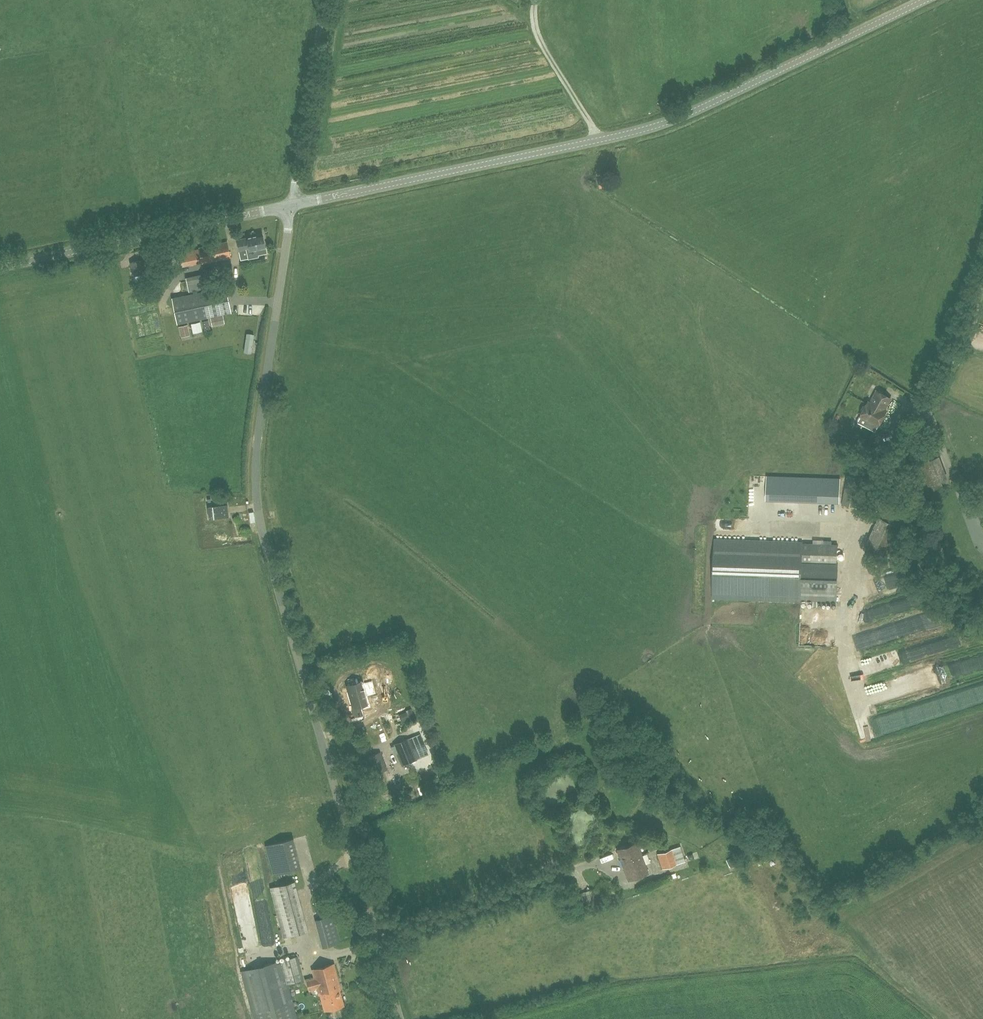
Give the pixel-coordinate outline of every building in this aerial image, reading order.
[(600,187),(608,185),(607,179),(598,181),(600,187)] [(268,252),(266,248),(263,234),(247,238),(237,240),(240,252),(248,251),(249,259),(259,256),(259,254),(268,252)] [(199,248),(177,253),(181,267),(202,263),(203,265),(231,258),(228,241),(199,248)] [(170,250),(161,252),(163,259),(172,258),(170,250)] [(134,276),(144,274),(141,260),(131,262),(134,276)] [(172,298),(177,324),(232,312),(227,287),(172,298)] [(210,331),(208,320),(202,321),(205,332),(210,331)] [(878,407),(885,410),(891,398),(878,391),(871,403),(869,401),(867,405),(876,411),(878,407)] [(887,411),(885,410),(878,407),(876,411),(867,405),(865,406),(862,410),(863,412),(861,416),(863,417),(860,423),(876,432),(887,411)] [(873,456),(872,447),(863,448),(864,456),(873,456)] [(858,508),(864,479),(848,476),(842,505),(858,508)] [(209,518),(229,516),(228,504),(208,506),(209,518)] [(714,540),(712,597),(837,602),(838,564),(837,564),(838,545),(714,540)] [(904,582),(902,573),(877,580),(880,592),(894,588),(893,585),(904,582)] [(893,605),(877,609),(879,617),(895,613),(893,605)] [(364,713),(371,710),(369,703),(370,703),(366,690),(375,687),(372,679),(364,681),(347,685),(355,715),(364,713)] [(412,710),(401,716),(405,723),(416,717),(412,710)] [(394,745),(402,765),(416,759),(429,754),(420,733),(408,738),(394,745)] [(379,753),(368,758),(374,774),(386,769),(379,753)] [(275,875),(301,871),(297,841),(270,845),(275,875)] [(629,880),(648,873),(637,843),(618,850),(629,880)] [(662,870),(685,862),(680,846),(657,854),(662,870)] [(263,920),(274,917),(261,870),(250,873),(263,920)] [(603,898),(616,894),(611,880),(598,884),(603,898)] [(270,889),(283,939),(310,932),(296,882),(270,889)] [(234,886),(241,927),(253,926),(252,919),(255,919),(249,883),(234,886)] [(580,907),(596,901),(592,889),(576,895),(580,907)] [(317,960),(320,956),(315,951),(311,954),(317,960)] [(241,972),(254,1018),(297,1018),(293,1005),(287,985),(303,981),(296,957),(280,961),(241,972)] [(329,986),(338,983),(333,964),(312,970),(319,995),(331,992),(329,986)] [(331,992),(319,995),(320,995),(324,1011),(343,1006),(339,990),(340,990),(338,983),(329,986),(331,992)]
